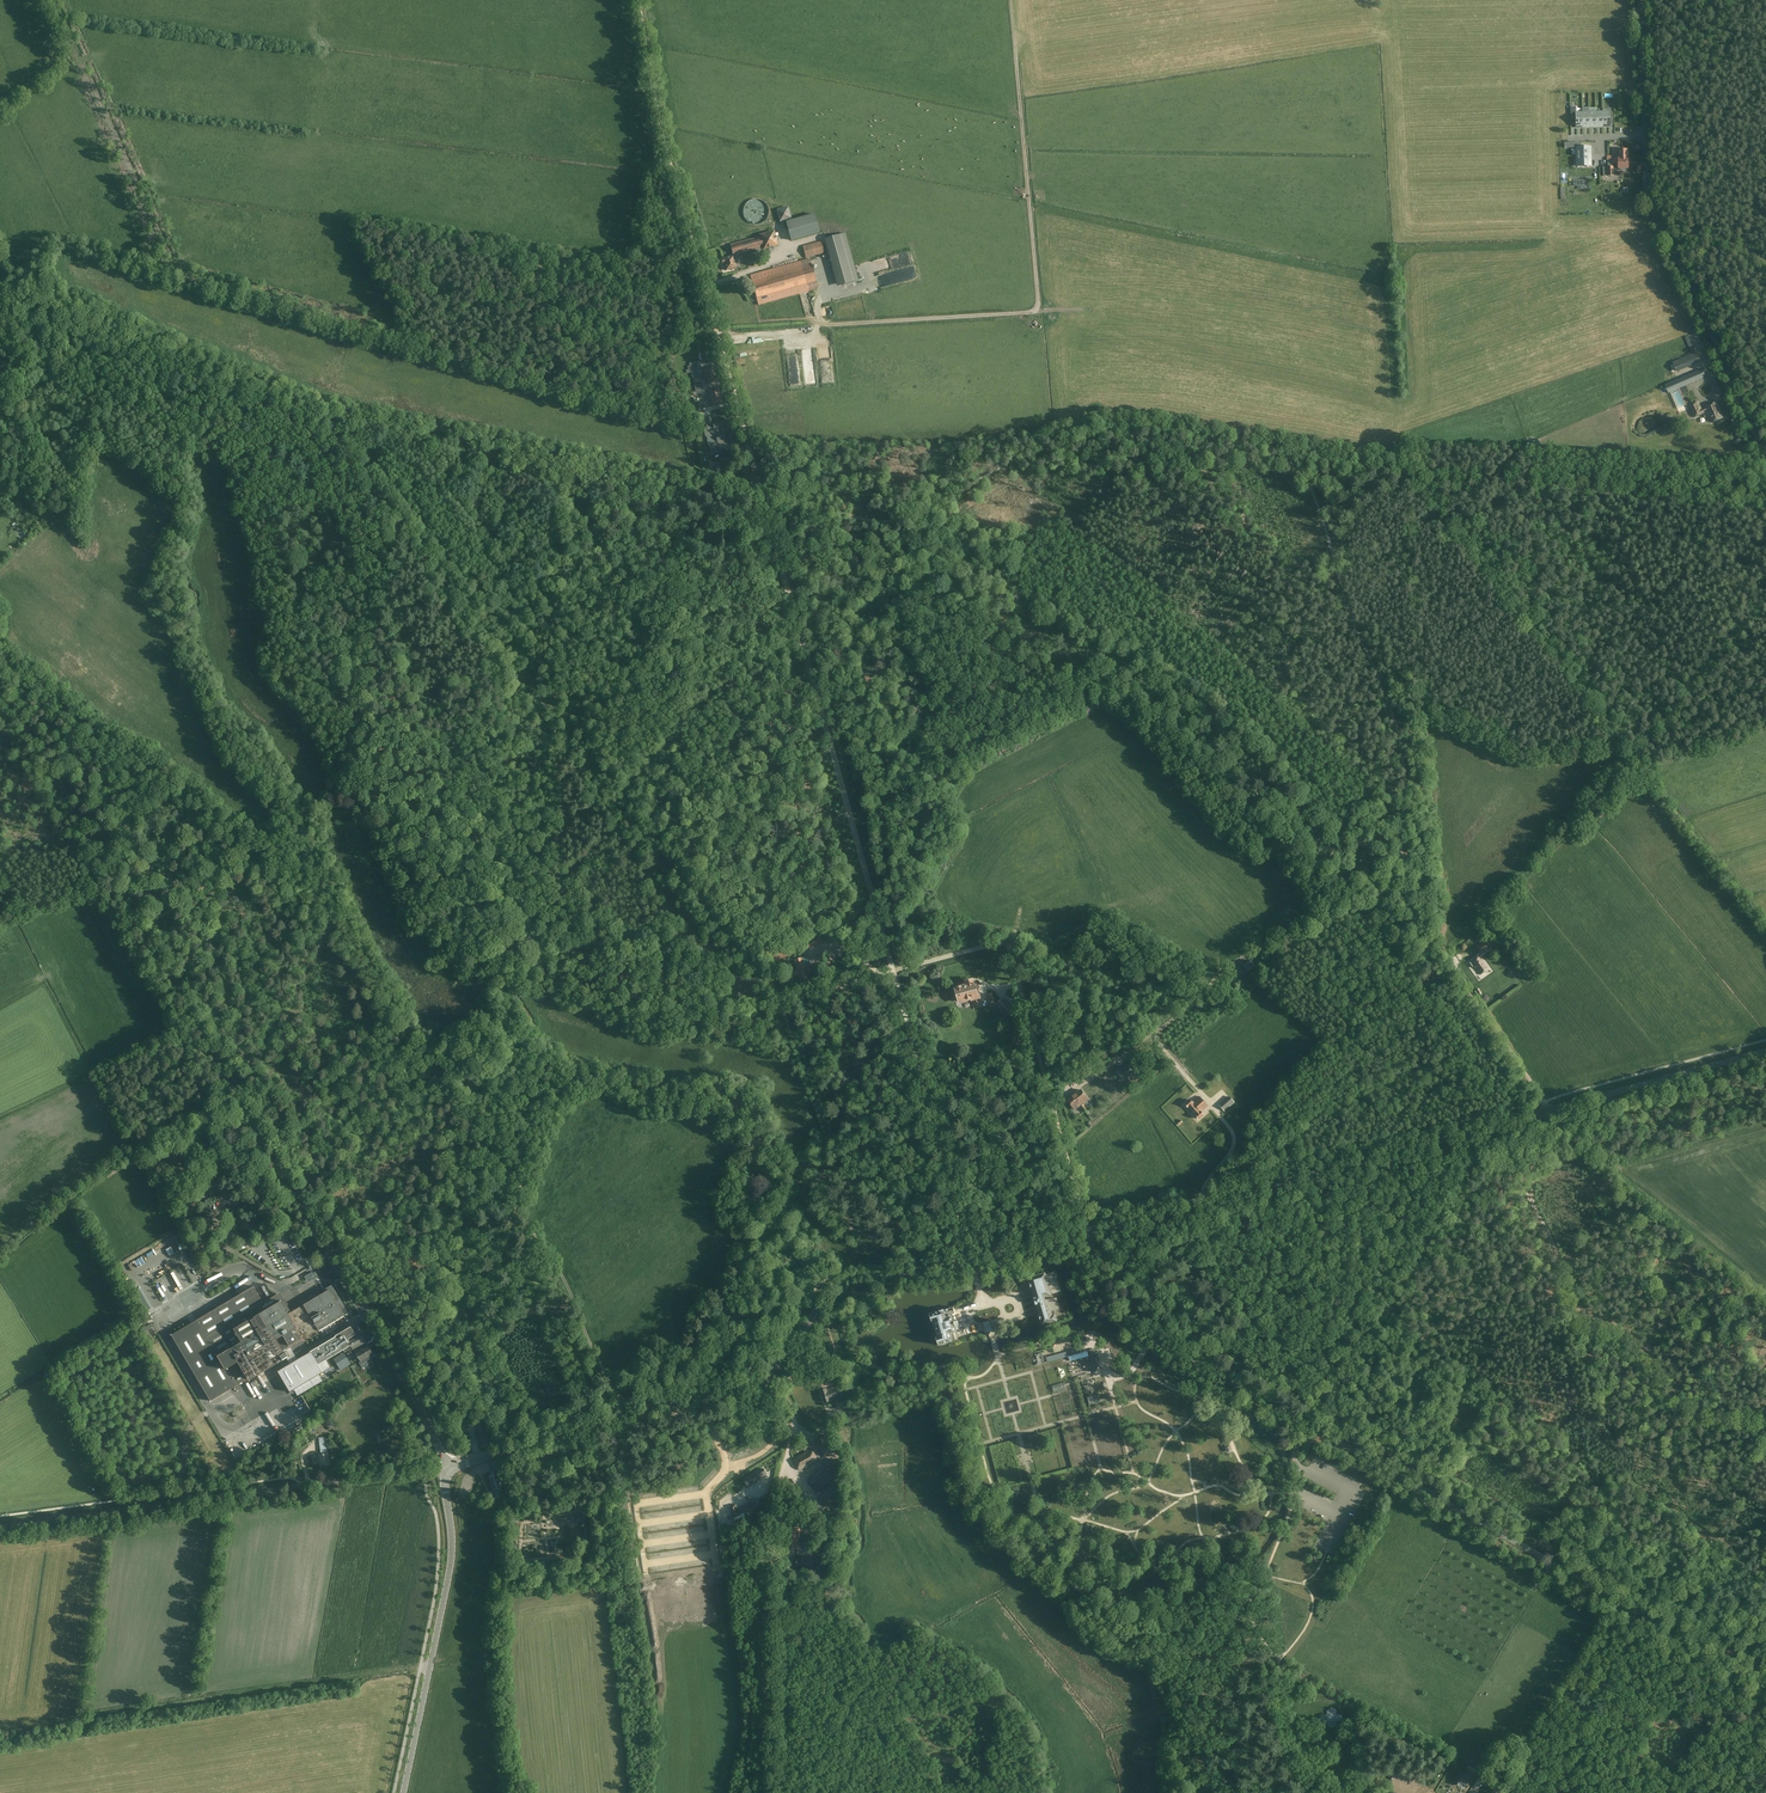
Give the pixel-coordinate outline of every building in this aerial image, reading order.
[(1576,148),(1576,155),(1591,155),(1590,147),(1581,147),(1581,142),(1564,143),(1564,148),(1576,148)] [(1612,162),(1612,164),(1617,163),(1618,169),(1619,168),(1619,170),(1620,170),(1625,170),(1626,169),(1626,168),(1628,168),(1627,158),(1627,156),(1628,155),(1628,152),(1627,152),(1627,150),(1618,150),(1618,158),(1617,158),(1617,159),(1611,159),(1612,162)] [(1585,166),(1591,166),(1591,155),(1576,155),(1576,163),(1577,166),(1585,166)] [(1608,164),(1608,167),(1602,167),(1603,176),(1612,176),(1612,167),(1612,164),(1612,162),(1609,162),(1608,164)] [(746,212),(746,213),(746,214),(746,216),(747,218),(747,219),(748,221),(750,222),(751,223),(752,224),(754,224),(755,225),(757,225),(759,225),(760,225),(762,224),(764,223),(765,223),(767,221),(767,220),(769,218),(770,215),(770,212),(770,211),(769,207),(766,204),(764,202),(761,201),(759,201),(758,200),(756,200),(754,201),(753,201),(751,202),(750,203),(749,204),(748,205),(747,207),(746,208),(746,210),(746,212)] [(788,207),(776,210),(779,222),(791,219),(788,207)] [(814,214),(785,222),(791,241),(819,233),(814,214)] [(731,244),(729,244),(733,256),(733,258),(738,257),(738,254),(762,248),(763,250),(769,248),(772,247),(778,246),(774,230),(772,231),(760,234),(760,236),(736,242),(731,244)] [(845,233),(824,239),(837,288),(859,282),(845,233)] [(821,242),(802,246),(805,258),(819,254),(824,253),(821,242)] [(733,258),(733,256),(721,259),(722,265),(724,264),(726,270),(731,269),(731,270),(736,269),(733,258)] [(809,258),(750,275),(758,305),(818,289),(809,258)] [(1689,348),(1691,347),(1685,333),(1683,334),(1689,348)] [(817,358),(829,357),(828,350),(817,350),(817,358)] [(1677,372),(1700,362),(1696,352),(1673,362),(1677,372)] [(705,377),(714,374),(712,366),(702,368),(705,377)] [(1689,392),(1686,385),(1706,377),(1702,369),(1665,385),(1668,393),(1671,392),(1679,408),(1686,404),(1682,395),(1689,392)] [(716,382),(714,374),(705,377),(707,385),(716,382)] [(695,384),(694,384),(694,387),(697,398),(705,396),(702,382),(695,383),(695,384)] [(710,399),(720,396),(718,387),(708,390),(710,399)] [(722,403),(720,396),(710,399),(712,406),(722,403)] [(1716,401),(1704,407),(1705,408),(1702,410),(1698,401),(1688,405),(1694,418),(1707,413),(1706,414),(1707,416),(1708,415),(1711,423),(1724,418),(1716,401)] [(714,429),(712,423),(711,417),(705,418),(707,425),(706,425),(707,430),(704,431),(705,437),(706,436),(711,455),(720,453),(714,429)] [(726,420),(712,423),(714,429),(724,427),(728,426),(726,420)] [(730,452),(724,427),(714,429),(720,453),(720,454),(730,452)] [(820,938),(806,941),(808,948),(822,944),(820,938)] [(1482,954),(1491,947),(1485,939),(1476,946),(1482,954)] [(1479,956),(1471,962),(1473,966),(1479,975),(1488,969),(1479,956)] [(793,971),(792,973),(793,976),(795,976),(798,976),(799,981),(801,981),(802,982),(806,981),(806,979),(807,979),(806,973),(809,973),(811,970),(810,968),(808,967),(804,968),(802,958),(793,960),(796,971),(793,971)] [(1249,960),(1238,966),(1242,971),(1246,969),(1247,971),(1255,966),(1251,961),(1250,962),(1249,960)] [(958,994),(956,996),(956,999),(957,1001),(960,1002),(973,998),(975,1004),(980,1003),(978,992),(979,992),(978,988),(975,989),(973,981),(966,982),(967,985),(956,988),(958,994)] [(1000,988),(994,992),(996,996),(1003,991),(1000,988)] [(993,992),(987,994),(990,1006),(997,1004),(993,992)] [(1002,999),(998,1003),(1001,1006),(999,1007),(1003,1011),(1002,1012),(1007,1017),(1015,1009),(1007,1000),(1005,1002),(1002,999)] [(1015,1037),(1012,1043),(1024,1048),(1027,1043),(1015,1037)] [(1129,1063),(1116,1070),(1123,1081),(1124,1079),(1126,1081),(1132,1077),(1131,1076),(1135,1073),(1129,1063)] [(1136,1077),(1127,1083),(1130,1088),(1140,1082),(1136,1077)] [(1124,1082),(1119,1086),(1121,1090),(1122,1093),(1126,1091),(1124,1089),(1127,1087),(1124,1082)] [(1080,1090),(1074,1095),(1081,1105),(1088,1100),(1080,1090)] [(1081,1105),(1074,1095),(1067,1100),(1075,1110),(1081,1105)] [(1190,1100),(1185,1104),(1188,1108),(1189,1107),(1196,1115),(1195,1116),(1198,1119),(1203,1115),(1201,1113),(1202,1112),(1202,1111),(1207,1106),(1199,1097),(1193,1101),(1192,1100),(1191,1101),(1190,1100)] [(247,1219),(242,1223),(246,1230),(252,1227),(247,1219)] [(284,1220),(278,1223),(283,1231),(288,1227),(284,1220)] [(1046,1272),(1028,1277),(1034,1299),(1042,1325),(1057,1321),(1055,1314),(1052,1314),(1051,1310),(1056,1309),(1060,1308),(1057,1298),(1053,1299),(1053,1298),(1048,1300),(1048,1299),(1045,1300),(1044,1296),(1052,1295),(1052,1293),(1061,1291),(1055,1271),(1046,1274),(1046,1272)] [(312,1272),(304,1276),(307,1280),(311,1278),(311,1280),(318,1276),(316,1272),(313,1273),(312,1272)] [(253,1286),(171,1335),(211,1401),(248,1379),(249,1381),(287,1358),(290,1356),(286,1350),(290,1347),(292,1350),(304,1343),(302,1340),(319,1331),(344,1316),(344,1315),(348,1313),(340,1299),(332,1285),(323,1290),(324,1292),(303,1305),(288,1313),(281,1301),(277,1294),(263,1302),(253,1286)] [(161,1301),(167,1298),(165,1292),(158,1295),(161,1301)] [(944,1309),(930,1313),(932,1322),(935,1321),(937,1328),(939,1336),(936,1336),(939,1345),(947,1343),(952,1341),(952,1340),(958,1339),(956,1332),(957,1332),(955,1326),(955,1324),(954,1321),(952,1316),(951,1316),(950,1314),(954,1313),(953,1307),(949,1308),(945,1309),(944,1309)] [(151,1323),(143,1329),(145,1332),(153,1327),(151,1323)] [(351,1326),(335,1336),(343,1350),(345,1353),(352,1349),(350,1345),(347,1340),(356,1335),(351,1326)] [(356,1335),(347,1340),(350,1345),(352,1349),(356,1354),(356,1355),(355,1356),(357,1360),(358,1359),(359,1361),(360,1362),(362,1365),(367,1362),(370,1360),(368,1357),(373,1355),(371,1352),(367,1345),(367,1346),(364,1341),(365,1341),(363,1338),(360,1333),(356,1335)] [(335,1336),(310,1351),(310,1352),(318,1365),(327,1360),(332,1357),(332,1356),(342,1350),(343,1350),(335,1336)] [(1070,1355),(1068,1356),(1070,1362),(1089,1357),(1089,1356),(1088,1354),(1092,1353),(1092,1355),(1091,1355),(1094,1364),(1096,1372),(1097,1372),(1097,1374),(1103,1372),(1103,1371),(1103,1370),(1098,1353),(1097,1352),(1096,1352),(1096,1349),(1070,1355)] [(290,1363),(277,1371),(290,1392),(294,1390),(320,1375),(329,1369),(332,1367),(327,1360),(318,1365),(310,1352),(297,1359),(290,1363)] [(1042,1353),(1033,1355),(1036,1365),(1044,1363),(1042,1353)] [(345,1354),(334,1360),(340,1370),(351,1364),(345,1354)] [(1053,1392),(1066,1389),(1064,1382),(1051,1385),(1053,1392)] [(840,1385),(821,1390),(825,1402),(844,1397),(840,1385)] [(1086,1397),(1089,1405),(1100,1402),(1098,1394),(1086,1397)] [(330,1417),(324,1422),(329,1429),(335,1424),(330,1417)] [(482,1424),(477,1424),(479,1430),(481,1429),(482,1432),(475,1434),(477,1443),(488,1440),(486,1433),(483,1424),(482,1424)] [(266,1441),(270,1437),(263,1428),(261,1429),(259,1427),(257,1429),(266,1441)] [(832,1435),(827,1437),(836,1452),(839,1451),(832,1435)] [(825,1437),(815,1442),(823,1457),(833,1451),(825,1437)] [(812,1449),(793,1459),(800,1470),(818,1460),(812,1449)] [(322,1454),(321,1454),(319,1454),(320,1466),(329,1464),(327,1453),(326,1453),(322,1454)] [(834,1460),(810,1480),(819,1491),(843,1471),(834,1460)] [(763,1468),(747,1479),(751,1486),(758,1481),(757,1479),(766,1473),(763,1468)] [(501,1488),(502,1487),(498,1474),(495,1475),(494,1471),(491,1472),(492,1475),(489,1476),(492,1490),(493,1490),(501,1488)] [(833,1484),(818,1497),(827,1507),(842,1494),(833,1484)] [(501,1488),(493,1490),(496,1498),(503,1496),(501,1488)] [(756,1498),(740,1507),(744,1515),(761,1506),(756,1498)] [(736,1504),(729,1507),(733,1517),(740,1515),(736,1504)] [(787,1527),(786,1547),(799,1548),(799,1547),(804,1547),(804,1529),(800,1529),(800,1527),(787,1527)] [(691,1555),(700,1554),(699,1545),(690,1546),(691,1555)] [(797,1557),(796,1567),(812,1567),(813,1558),(797,1557)] [(1333,1708),(1330,1708),(1328,1711),(1328,1715),(1326,1715),(1326,1721),(1328,1721),(1328,1724),(1330,1727),(1333,1727),(1336,1724),(1336,1720),(1341,1720),(1341,1715),(1336,1715),(1336,1711),(1333,1708)] [(1461,1772),(1454,1782),(1460,1785),(1462,1782),(1465,1784),(1469,1777),(1461,1772)]
